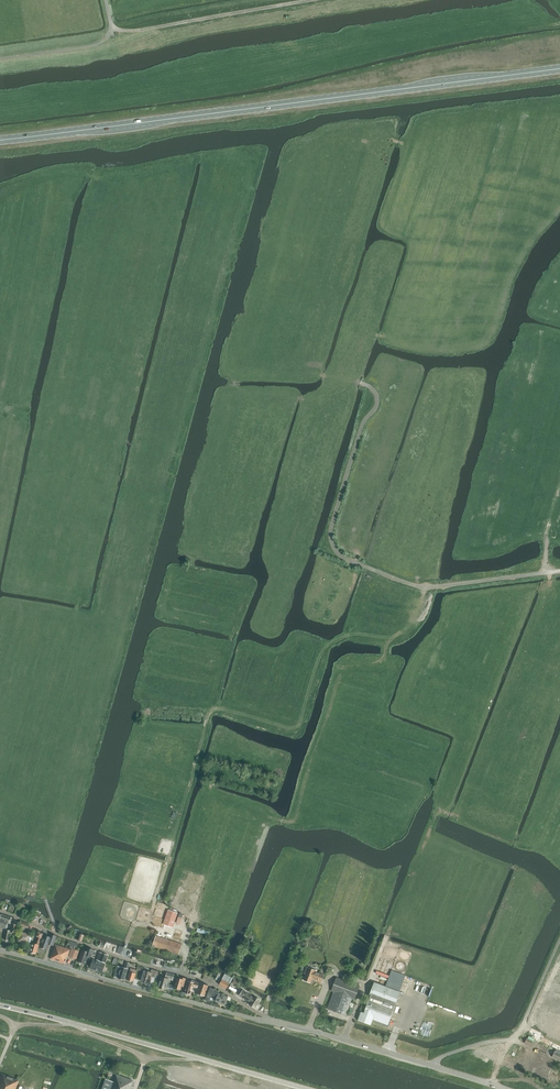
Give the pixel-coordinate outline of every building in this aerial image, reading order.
[(2,914),(0,919),(0,927),(6,929),(8,923),(11,923),(13,918),(2,914)] [(30,924),(21,921),(19,925),(19,929),(25,932),(26,928),(28,929),(30,924)] [(32,935),(21,932),(19,941),(30,944),(32,935)] [(30,951),(36,953),(43,934),(38,932),(36,937),(37,937),(35,943),(32,943),(30,951)] [(44,935),(40,947),(43,948),(43,949),(44,949),(45,949),(47,950),(50,942),(54,943),(53,945),(57,937),(51,934),(50,937),(44,935)] [(156,936),(152,946),(179,955),(182,944),(156,936)] [(79,944),(69,941),(67,947),(72,948),(76,950),(77,948),(79,944)] [(65,964),(70,949),(55,944),(50,959),(65,964)] [(79,951),(76,950),(72,948),(69,957),(76,959),(79,951)] [(88,956),(91,957),(94,950),(87,948),(86,951),(82,950),(78,961),(81,962),(82,962),(82,963),(84,964),(85,963),(86,964),(88,956)] [(97,960),(100,961),(105,963),(108,955),(99,952),(97,960)] [(90,968),(102,973),(105,964),(93,960),(90,968)] [(118,978),(125,980),(130,963),(126,962),(125,968),(121,967),(120,970),(117,969),(115,977),(118,978)] [(317,971),(307,967),(304,973),(306,974),(304,980),(311,982),(313,978),(316,979),(316,981),(321,983),(324,975),(316,972),(317,971)] [(136,970),(131,968),(127,980),(133,981),(136,970)] [(174,974),(167,972),(165,977),(170,979),(169,980),(173,980),(174,974)] [(150,976),(143,974),(140,984),(148,986),(150,980),(155,981),(157,974),(151,973),(150,976)] [(233,978),(232,978),(225,974),(219,984),(227,989),(233,978)] [(161,976),(158,987),(166,990),(169,979),(161,976)] [(185,987),(187,979),(181,977),(181,979),(177,978),(174,988),(181,990),(182,987),(185,987)] [(346,1015),(352,999),(355,1000),(360,986),(336,977),(331,991),(334,992),(327,1008),(346,1015)] [(192,982),(188,981),(184,992),(190,994),(191,993),(193,987),(197,988),(199,983),(192,980),(192,982)] [(370,996),(364,1013),(361,1012),(358,1020),(371,1025),(372,1021),(389,1027),(391,1020),(390,1020),(393,1011),(394,1012),(397,1006),(395,1006),(400,992),(374,982),(369,996),(370,996)] [(204,996),(208,985),(201,983),(197,993),(204,996)] [(211,997),(212,995),(214,989),(210,988),(205,1000),(209,1002),(210,1000),(212,1001),(213,998),(211,997)] [(225,1005),(228,997),(218,993),(218,991),(214,989),(212,995),(215,996),(213,1001),(215,1002),(215,1001),(225,1005)] [(248,1001),(250,1003),(251,1003),(254,997),(243,990),(239,995),(248,1001)] [(249,1005),(255,1008),(260,999),(255,996),(254,997),(251,1003),(250,1003),(249,1005)] [(552,1057),(554,1052),(538,1044),(536,1048),(539,1050),(552,1057)] [(554,1059),(552,1058),(538,1051),(529,1069),(545,1077),(554,1059)] [(0,1079),(0,1088),(16,1088),(19,1081),(2,1073),(0,1079)] [(102,1088),(130,1088),(133,1081),(116,1074),(113,1081),(106,1079),(102,1088)]
